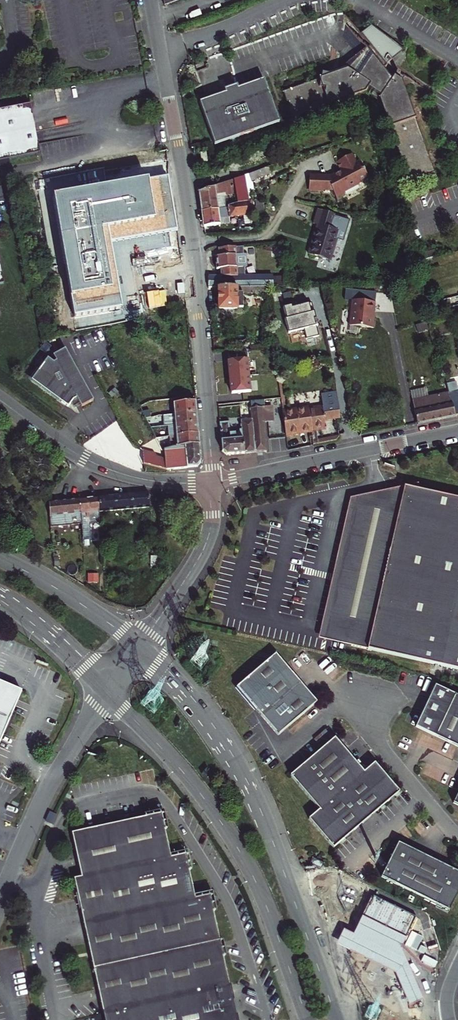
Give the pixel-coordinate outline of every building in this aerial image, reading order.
[(423,174),(425,175),(435,172),(403,81),(406,78),(398,72),(393,80),(383,67),(385,66),(386,67),(388,66),(386,63),(387,62),(388,63),(393,60),(392,58),(401,51),(400,47),(373,21),(359,33),(368,45),(365,48),(367,50),(361,55),(363,57),(361,59),(359,59),(358,63),(360,64),(355,69),(353,67),(345,70),(283,91),(287,101),(289,102),(291,106),(289,108),(293,118),(366,91),(368,88),(381,97),(380,99),(409,181),(419,178),(419,175),(423,174)] [(344,69),(345,70),(353,67),(355,69),(360,64),(358,63),(359,59),(361,59),(363,57),(361,55),(344,69)] [(226,93),(200,102),(215,145),(280,122),(264,79),(238,89),(226,93)] [(42,152),(34,104),(0,109),(0,159),(42,152)] [(312,168),(309,183),(323,186),(323,185),(332,187),(335,195),(344,193),(344,191),(360,186),(359,184),(370,181),(365,166),(362,167),(361,165),(358,155),(342,160),(345,172),(337,174),(312,168)] [(245,181),(270,172),(268,166),(244,174),(245,181)] [(233,178),(235,192),(236,202),(249,200),(245,181),(244,174),(233,178)] [(177,231),(167,177),(54,196),(75,318),(122,309),(111,243),(177,231)] [(199,190),(201,210),(218,208),(216,194),(225,191),(225,194),(235,192),(233,178),(215,184),(214,185),(199,190)] [(201,210),(204,226),(220,223),(219,218),(253,213),(251,200),(249,200),(236,202),(227,205),(227,206),(218,208),(201,210)] [(312,254),(333,260),(339,238),(346,240),(352,220),(335,215),(335,214),(318,209),(314,224),(319,225),(312,254)] [(243,244),(219,246),(219,247),(216,247),(217,268),(220,268),(221,275),(246,275),(245,264),(248,264),(247,251),(244,251),(243,244)] [(123,277),(156,271),(158,278),(184,273),(181,252),(120,263),(123,277)] [(221,275),(208,276),(209,286),(218,286),(264,285),(271,285),(271,274),(246,275),(221,275)] [(264,285),(218,286),(219,308),(236,308),(236,307),(242,307),(242,293),(265,292),(264,285)] [(373,301),(351,298),(348,324),(372,327),(373,315),(371,314),(373,301)] [(308,299),(284,305),(286,317),(285,317),(289,331),(304,327),(306,337),(319,334),(316,324),(318,324),(312,301),(309,301),(308,299)] [(49,360),(34,380),(70,407),(73,403),(76,407),(80,405),(82,408),(94,402),(66,350),(54,357),(57,363),(55,364),(49,360)] [(229,370),(230,385),(231,385),(232,394),(251,392),(248,359),(229,361),(230,370),(229,370)] [(417,423),(436,419),(433,406),(434,406),(432,397),(432,395),(429,387),(411,391),(417,423)] [(449,392),(455,414),(457,414),(457,390),(449,392)] [(282,413),(285,434),(325,427),(324,419),(336,418),(336,415),(338,409),(338,408),(334,405),(337,400),(336,394),(336,391),(320,394),(322,406),(297,410),(297,409),(295,409),(295,411),(284,412),(282,413)] [(433,406),(436,419),(455,414),(449,392),(448,392),(432,395),(432,397),(434,406),(433,406)] [(173,404),(174,415),(196,412),(195,401),(173,404)] [(272,421),(271,407),(264,407),(256,408),(250,408),(251,420),(241,421),(242,430),(240,430),(240,433),(230,434),(229,422),(220,423),(222,452),(226,455),(266,450),(263,422),(272,421)] [(196,412),(174,415),(163,416),(164,426),(165,426),(175,425),(197,423),(196,412)] [(176,432),(176,436),(198,434),(197,423),(175,425),(165,426),(165,433),(176,432)] [(170,448),(199,444),(198,434),(176,436),(175,436),(169,437),(170,448)] [(168,448),(164,450),(165,459),(157,456),(155,453),(143,451),(143,463),(166,469),(197,466),(200,462),(199,444),(170,448),(168,448)] [(403,487),(387,483),(351,491),(318,638),(367,649),(403,487)] [(457,670),(457,499),(420,491),(421,488),(418,488),(418,490),(403,487),(367,649),(457,670)] [(99,496),(100,511),(149,507),(148,492),(99,496)] [(88,538),(87,523),(100,522),(100,511),(99,496),(80,498),(82,539),(88,538)] [(57,500),(59,526),(77,524),(79,545),(83,544),(82,539),(80,498),(57,500)] [(59,526),(57,500),(49,501),(51,526),(59,526)] [(282,649),(238,682),(277,733),(320,700),(282,649)] [(1,733),(3,734),(12,714),(10,712),(19,692),(0,683),(0,736),(1,733)] [(457,746),(457,695),(436,685),(416,726),(457,746)] [(337,737),(290,771),(317,807),(305,816),(329,847),(398,795),(375,764),(364,772),(337,737)] [(71,832),(81,875),(72,877),(102,1013),(104,1019),(238,1019),(210,893),(195,897),(185,853),(170,856),(161,812),(82,829),(71,832)] [(400,842),(383,877),(452,910),(457,897),(457,870),(400,842)] [(314,857),(311,864),(322,868),(326,863),(314,857)] [(416,917),(373,895),(362,918),(405,940),(416,917)] [(405,940),(362,918),(354,934),(344,929),(336,945),(394,974),(408,1006),(423,1000),(401,947),(405,940)]
